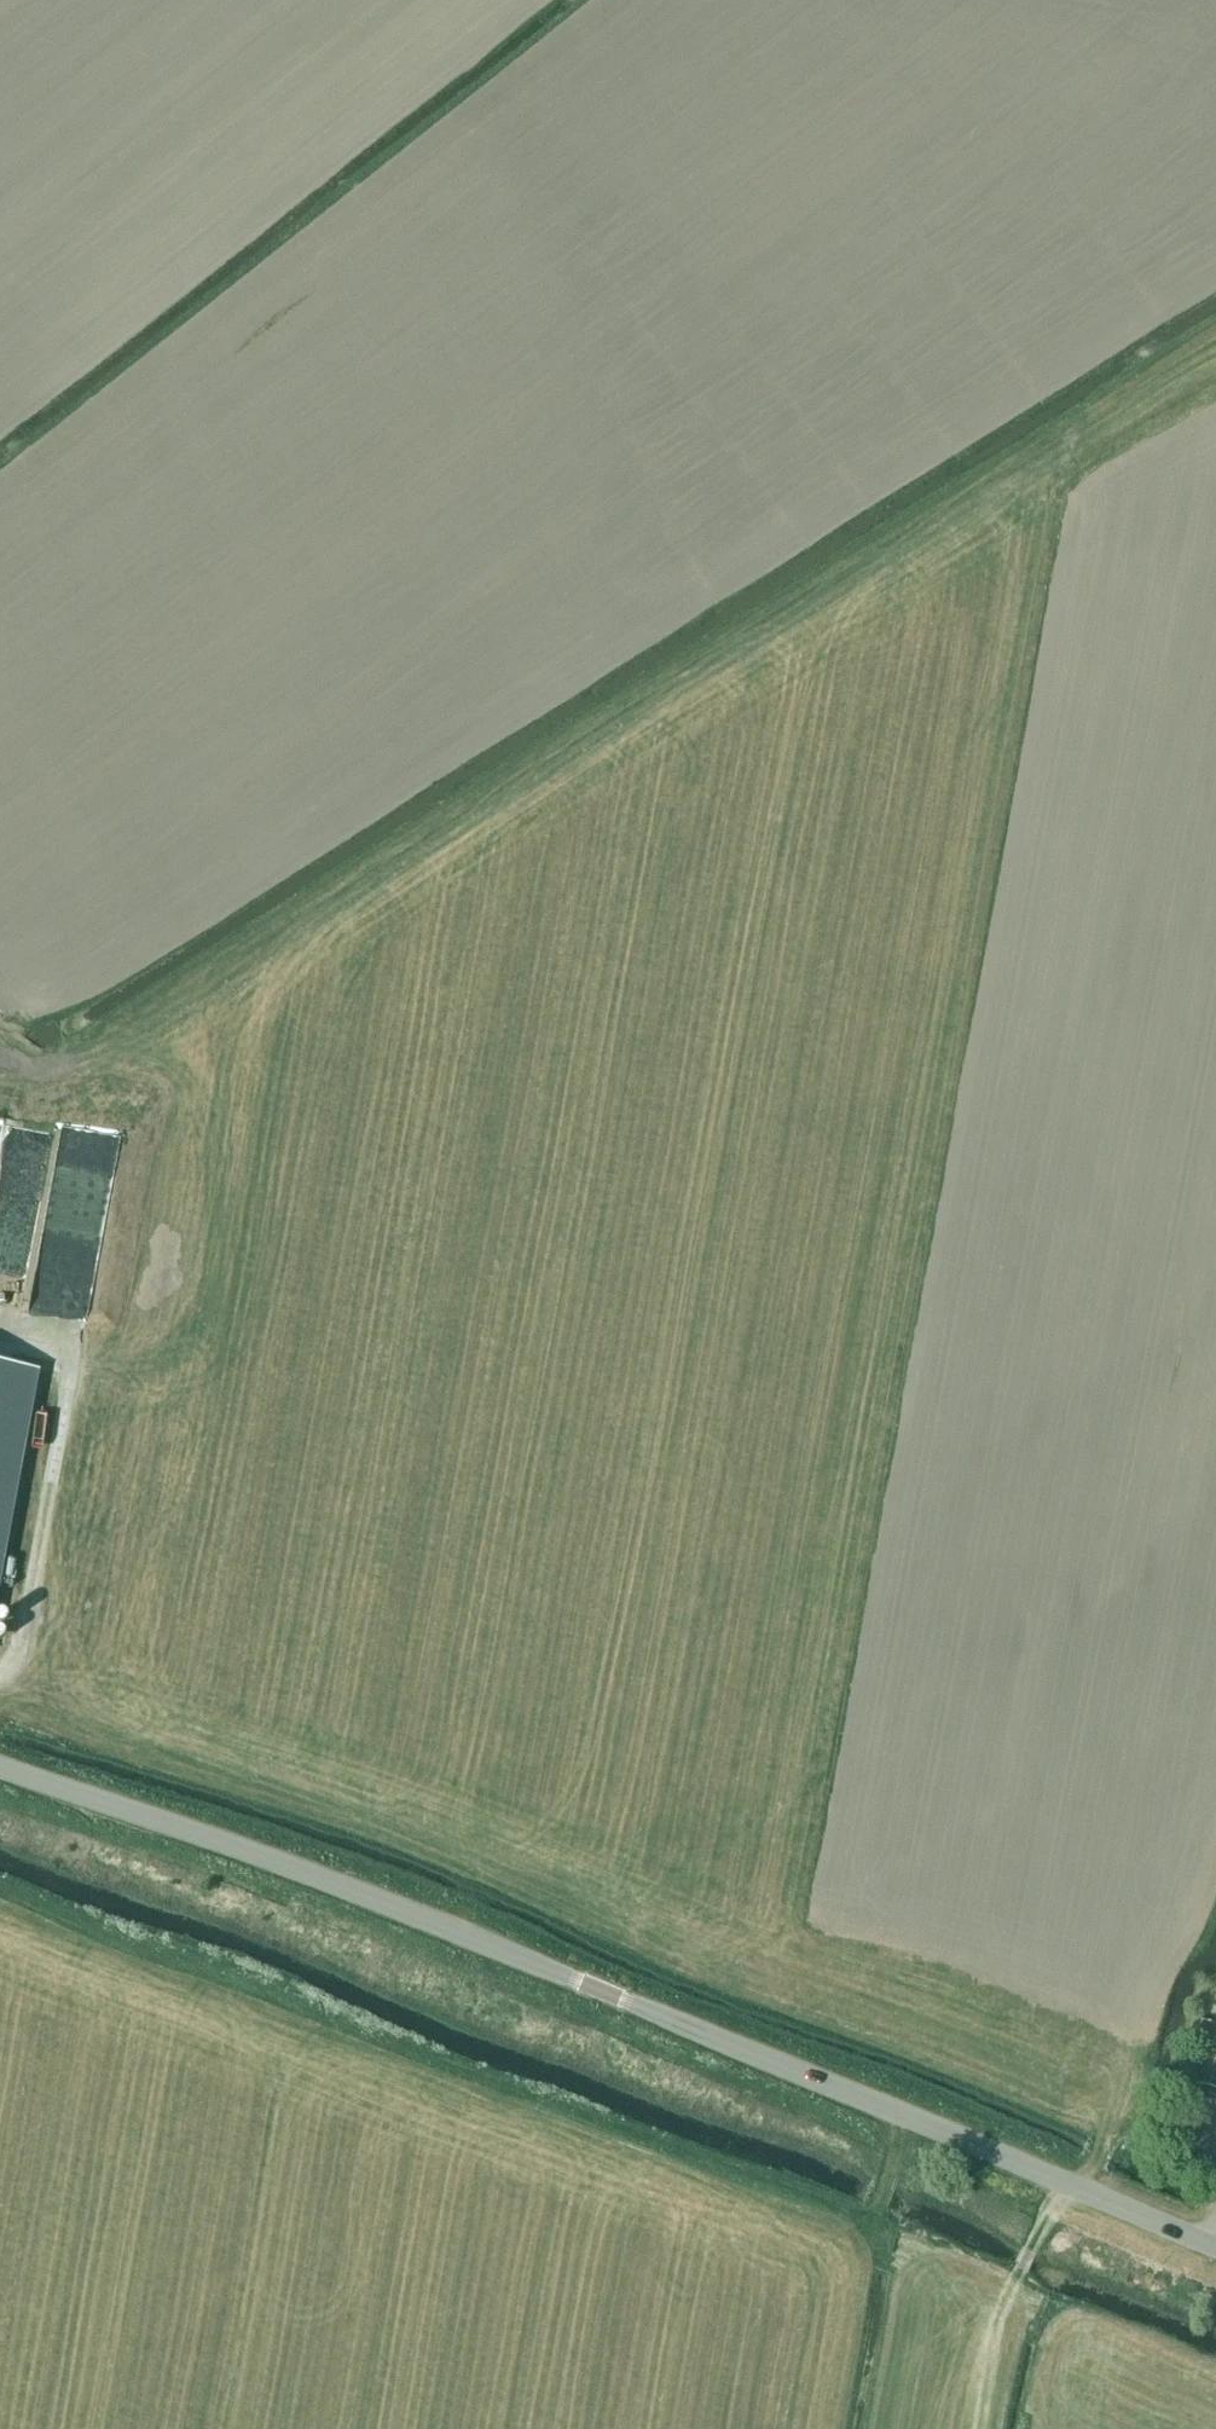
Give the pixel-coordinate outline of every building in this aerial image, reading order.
[(40,1371),(0,1364),(0,1580),(40,1371)] [(1215,2090),(1215,2025),(1197,2020),(1182,2080),(1198,2084),(1197,2085),(1215,2090)]
